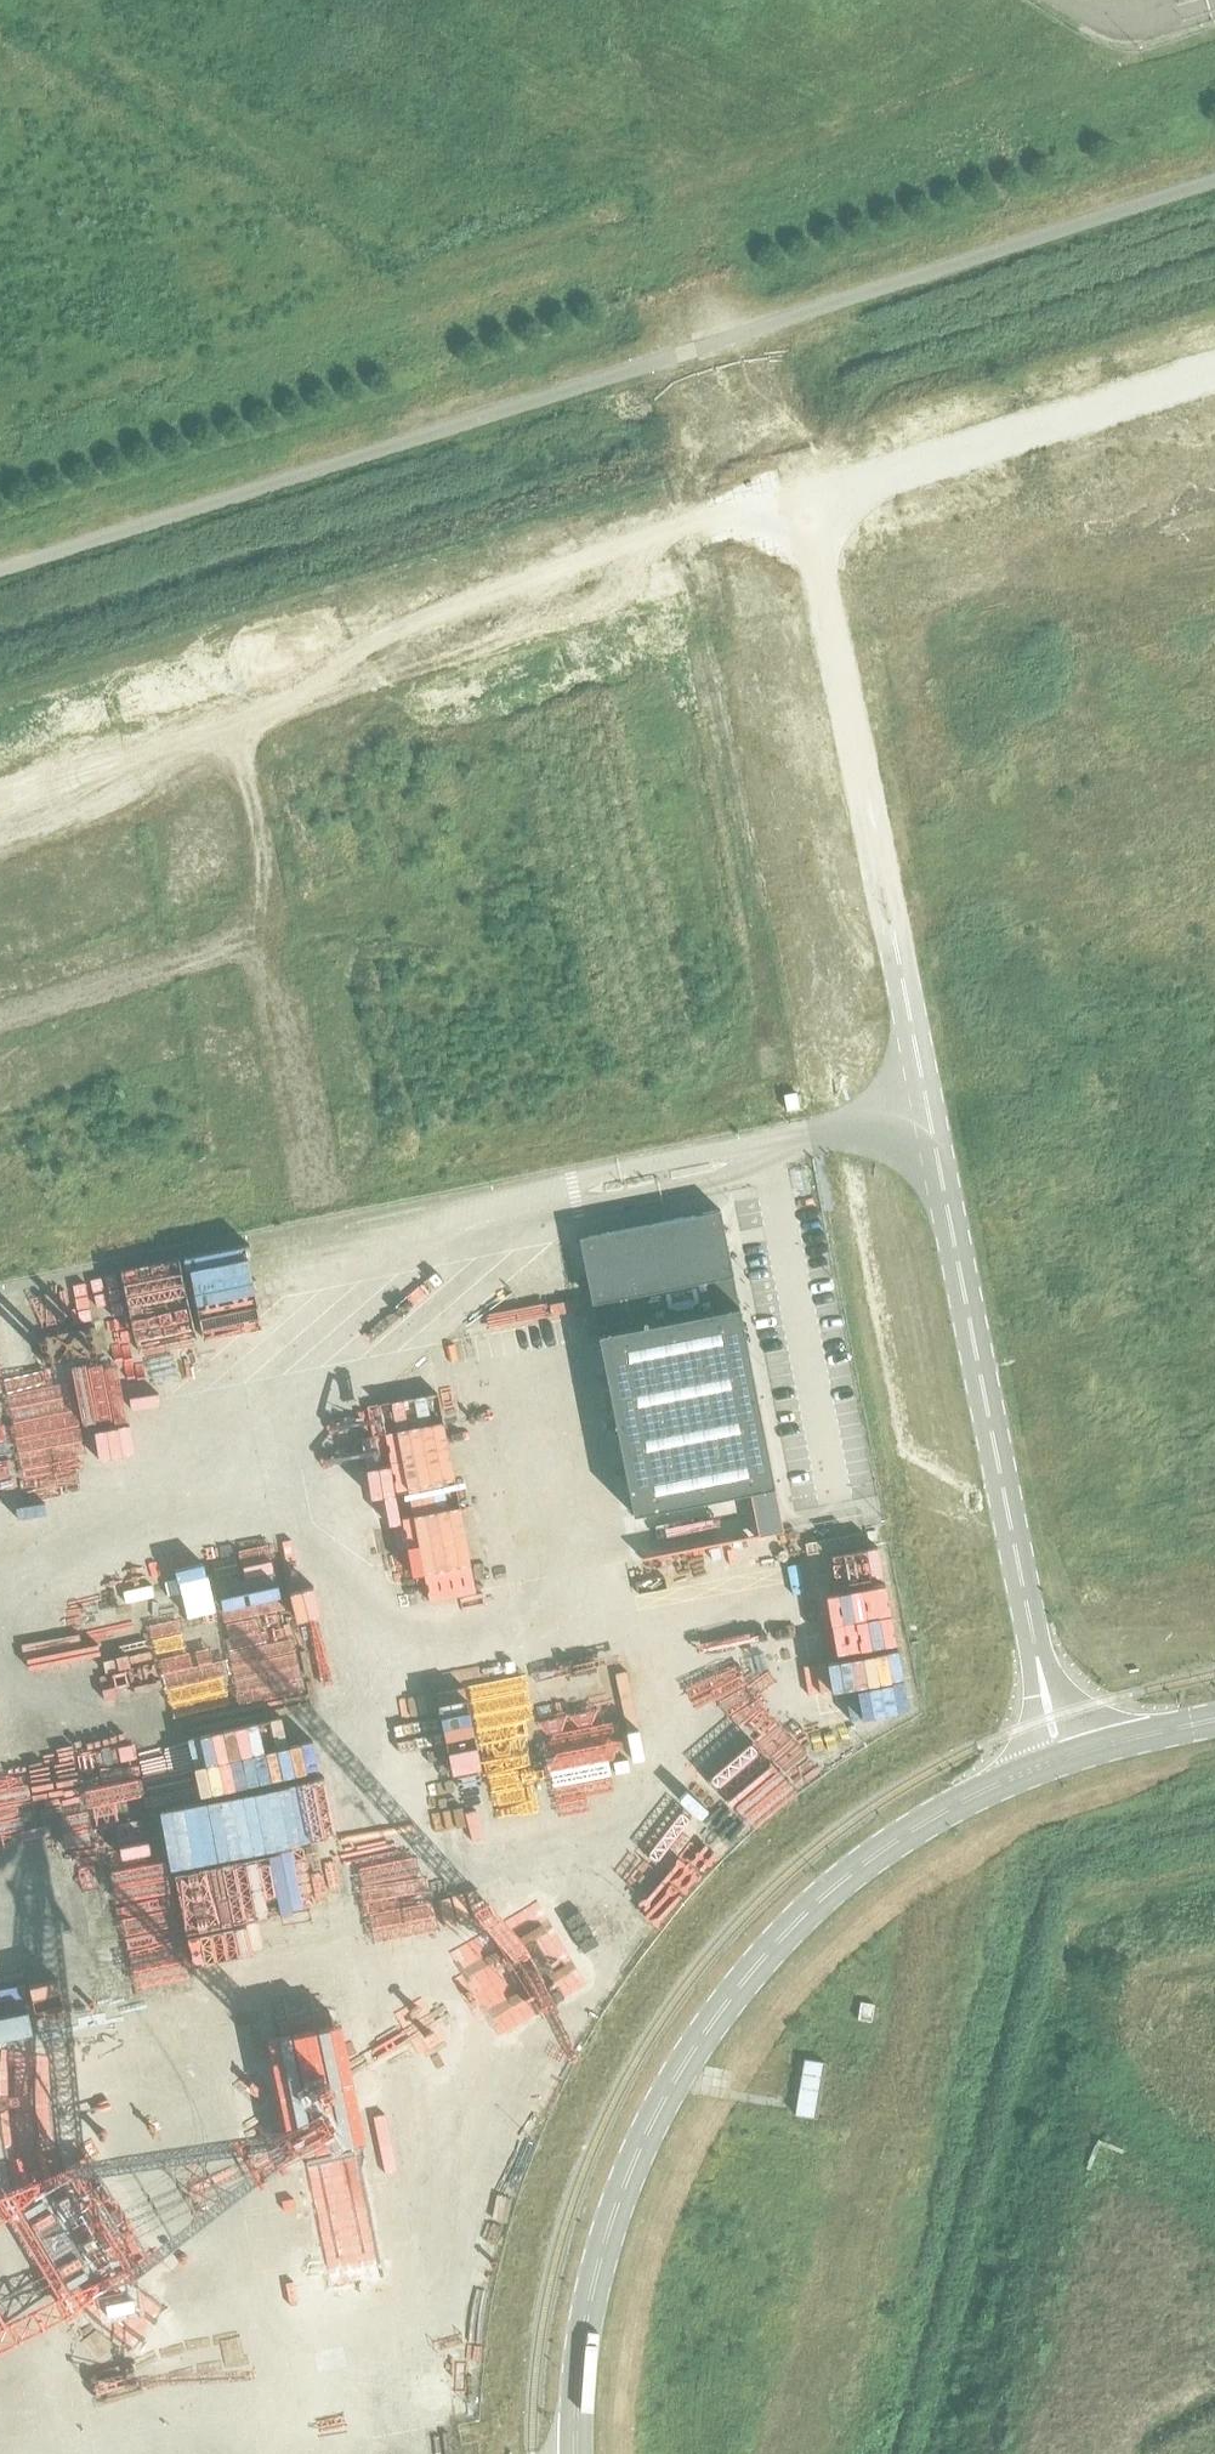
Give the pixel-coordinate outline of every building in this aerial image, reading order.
[(721,1208),(579,1235),(634,1514),(773,1486),(721,1208)] [(200,1251),(172,1260),(176,1272),(204,1263),(200,1251)] [(23,1316),(125,1300),(121,1271),(18,1287),(23,1316)] [(563,1312),(588,1301),(583,1292),(558,1303),(563,1312)] [(150,1991),(53,2002),(56,2027),(153,2016),(150,1991)] [(875,2004),(861,2001),(858,2018),(872,2021),(875,2004)] [(826,2062),(805,2059),(796,2114),(817,2117),(826,2062)] [(341,2170),(333,2212),(344,2257),(343,2261),(345,2269),(339,2301),(343,2316),(382,2324),(404,2319),(409,2292),(404,2270),(408,2269),(411,2254),(408,2241),(413,2216),(403,2173),(392,2171),(386,2146),(387,2142),(377,2098),(370,2097),(332,2106),(329,2118),(341,2170)] [(154,2280),(150,2265),(121,2272),(117,2257),(91,2264),(99,2294),(154,2280)] [(260,2291),(208,2269),(183,2329),(236,2351),(260,2291)] [(1,2453),(90,2453),(97,2443),(84,2439),(93,2426),(95,2376),(96,2373),(97,2348),(70,2347),(69,2364),(65,2376),(3,2374),(0,2378),(0,2453),(1,2453)] [(188,2354),(134,2354),(134,2426),(187,2426),(188,2354)] [(271,2412),(273,2382),(263,2381),(261,2402),(242,2401),(242,2410),(271,2412)]
